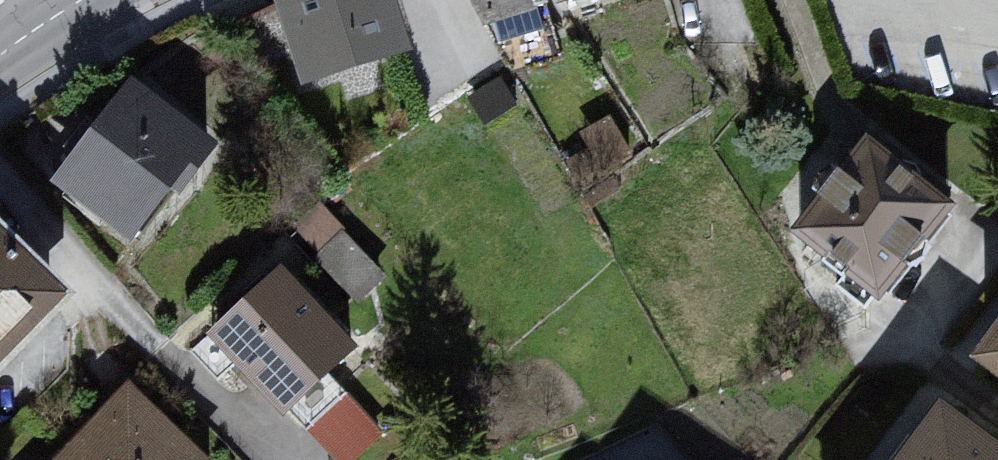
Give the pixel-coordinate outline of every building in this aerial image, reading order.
[(307,71),(411,38),(398,0),(285,0),(307,71)] [(487,15),(536,2),(535,0),(479,0),(487,15)] [(141,69),(49,176),(129,244),(220,137),(141,69)] [(869,131),(798,222),(882,287),(953,196),(869,131)] [(72,286),(0,214),(0,358),(72,286)] [(279,262),(209,326),(286,410),(357,345),(279,262)] [(970,341),(997,363),(997,306),(970,341)] [(52,459),(222,459),(223,459),(131,374),(52,459)] [(892,459),(997,459),(997,432),(944,391),(892,459)]
